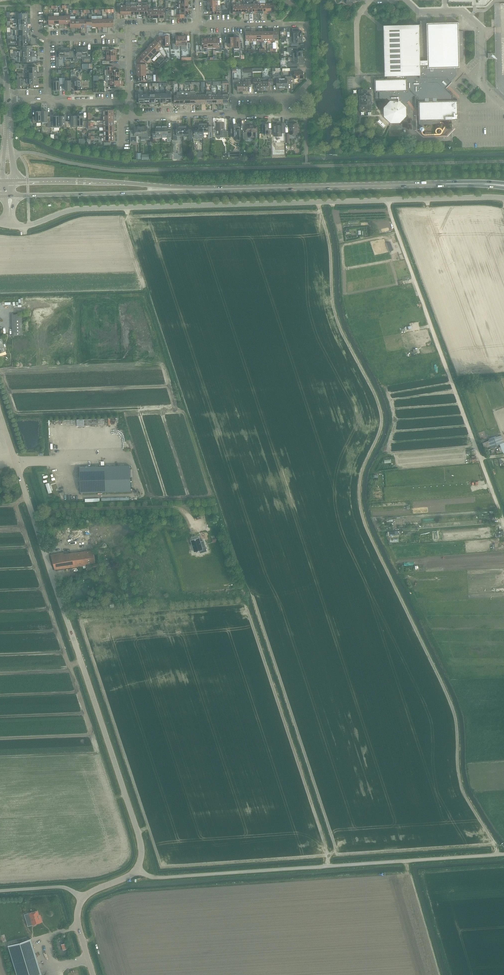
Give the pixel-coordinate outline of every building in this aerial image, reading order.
[(126,14),(126,5),(120,5),(120,3),(117,3),(117,10),(120,10),(120,15),(126,14)] [(276,3),(271,3),(265,3),(265,13),(271,13),(271,10),(276,10),(276,3)] [(218,5),(208,6),(208,11),(213,11),(213,14),(220,14),(220,11),(218,11),(218,5)] [(176,17),(178,17),(184,17),(184,14),(189,14),(189,9),(179,9),(176,9),(176,17)] [(440,120),(452,120),(457,119),(457,120),(458,120),(457,99),(457,100),(453,100),(453,93),(451,92),(445,87),(455,75),(455,67),(460,67),(459,67),(459,58),(463,58),(463,31),(458,31),(458,23),(459,23),(459,22),(427,23),(426,20),(420,21),(420,24),(382,25),(382,26),(383,25),(384,76),(383,76),(387,76),(387,79),(375,79),(375,78),(374,78),(375,92),(375,91),(379,91),(379,98),(387,98),(391,102),(384,107),(384,116),(390,123),(399,122),(406,116),(405,107),(404,105),(413,95),(415,97),(415,108),(418,107),(419,125),(419,124),(420,124),(420,126),(419,128),(419,130),(420,131),(422,131),(424,130),(424,127),(422,126),(422,124),(436,124),(440,120)] [(290,37),(293,37),(302,37),(302,31),(298,31),(298,28),(289,28),(289,32),(290,32),(290,37)] [(178,46),(181,46),(181,35),(176,36),(176,43),(173,43),(173,50),(178,49),(179,48),(178,46)] [(187,35),(181,35),(181,46),(187,45),(187,49),(190,49),(190,43),(187,43),(187,35)] [(161,44),(158,36),(155,40),(151,44),(159,52),(160,51),(160,50),(159,49),(161,46),(160,45),(161,44)] [(158,36),(161,44),(163,44),(163,45),(167,45),(167,46),(168,47),(169,47),(169,36),(163,36),(158,36)] [(216,51),(218,51),(222,51),(222,45),(218,45),(218,37),(213,38),(213,48),(216,48),(216,51)] [(229,47),(234,47),(233,37),(228,37),(228,42),(225,42),(225,49),(229,49),(229,47)] [(234,48),(242,48),(242,42),(239,42),(239,37),(233,37),(234,47),(234,48)] [(302,42),(302,37),(293,37),(293,42),(291,42),(291,46),(299,46),(298,42),(302,42)] [(202,48),(207,48),(207,38),(202,38),(202,45),(199,45),(199,52),(202,52),(202,48)] [(160,52),(159,52),(151,44),(147,47),(154,54),(156,56),(160,52)] [(70,62),(74,62),(73,53),(70,53),(70,47),(65,48),(65,57),(65,60),(67,60),(67,59),(70,59),(70,62)] [(77,62),(77,58),(82,58),(82,47),(76,47),(76,52),(73,53),(74,62),(77,62)] [(88,47),(82,47),(82,58),(85,58),(91,58),(91,52),(91,50),(88,50),(88,47)] [(106,50),(106,55),(116,55),(116,50),(108,50),(108,47),(102,47),(102,50),(106,50)] [(147,47),(143,51),(152,59),(152,60),(156,56),(154,54),(147,47)] [(292,51),(293,57),(303,57),(302,51),(298,51),(298,47),(287,48),(287,51),(292,51)] [(59,59),(62,59),(62,57),(65,57),(65,48),(59,48),(59,53),(56,53),(56,59),(59,59)] [(151,60),(152,59),(143,51),(139,56),(140,56),(136,59),(144,62),(145,61),(146,62),(149,59),(150,60),(151,60)] [(109,61),(116,61),(116,55),(106,55),(106,61),(102,61),(102,64),(109,64),(109,61)] [(303,63),(303,57),(293,57),(293,63),(288,63),(288,66),(298,66),(298,63),(303,63)] [(144,62),(136,59),(136,64),(136,70),(148,69),(148,68),(147,68),(146,68),(145,64),(144,64),(144,62)] [(30,64),(24,64),(25,67),(26,67),(26,69),(29,69),(29,73),(37,72),(37,67),(34,67),(34,64),(30,64)] [(120,75),(119,69),(112,70),(112,66),(105,67),(105,70),(109,70),(109,75),(120,75)] [(294,78),(303,78),(303,71),(298,71),(297,68),(290,68),(290,76),(294,75),(294,78)] [(287,84),(291,84),(290,76),(285,76),(285,78),(281,78),(282,90),(284,90),(284,89),(284,87),(287,87),(287,84)] [(75,90),(81,90),(81,80),(75,80),(75,77),(71,77),(71,80),(71,84),(75,84),(75,90)] [(280,90),(282,90),(281,78),(278,78),(278,77),(273,77),(272,77),(273,83),(276,83),(276,87),(279,87),(279,89),(280,90)] [(59,81),(53,81),(53,90),(59,90),(59,84),(62,84),(62,78),(59,78),(59,81)] [(71,90),(71,84),(71,80),(65,81),(65,78),(62,78),(62,84),(65,84),(65,90),(71,90)] [(271,78),(268,79),(262,79),(263,91),(268,90),(268,85),(271,85),(271,78)] [(240,79),(234,79),(232,79),(233,86),(237,86),(237,91),(243,91),(242,81),(240,81),(240,79)] [(245,79),(245,81),(242,81),(243,91),(248,91),(248,85),(251,85),(251,79),(248,79),(245,79)] [(257,91),(263,91),(262,79),(254,79),(254,85),(257,85),(257,91)] [(106,86),(106,89),(107,89),(107,92),(112,92),(112,89),(114,89),(114,86),(120,86),(120,80),(109,81),(109,83),(108,83),(108,86),(106,86)] [(371,89),(359,89),(359,110),(371,110),(371,89)] [(139,99),(139,103),(142,103),(142,104),(143,105),(144,105),(144,94),(139,94),(139,92),(135,92),(136,99),(139,99)] [(99,110),(103,110),(103,115),(113,115),(113,110),(108,110),(108,107),(99,107),(99,110)] [(42,121),(41,111),(35,111),(36,117),(33,117),(33,123),(42,123),(42,121)] [(41,111),(42,121),(47,121),(47,123),(50,123),(50,121),(50,116),(47,116),(47,111),(41,111)] [(55,126),(59,126),(59,116),(53,116),(53,121),(50,121),(50,123),(50,128),(55,128),(55,126)] [(64,127),(68,127),(68,121),(65,121),(65,116),(59,116),(59,126),(64,126),(64,127)] [(72,125),(77,125),(77,116),(71,116),(71,121),(68,121),(68,127),(73,127),(72,125)] [(81,127),(86,127),(86,121),(83,121),(83,116),(77,116),(77,125),(81,125),(81,127)] [(198,132),(203,132),(203,123),(197,123),(197,127),(194,127),(194,138),(198,137),(198,132)] [(208,137),(212,137),(212,127),(208,127),(208,123),(203,123),(203,132),(208,132),(208,137)] [(220,138),(227,137),(227,131),(224,131),(224,123),(216,123),(216,129),(216,134),(216,138),(217,138),(218,139),(219,139),(220,138)] [(282,133),(285,133),(285,123),(278,123),(278,124),(279,125),(274,125),(274,136),(282,136),(282,133)] [(230,125),(230,134),(230,136),(234,136),(234,139),(240,139),(240,129),(237,129),(237,124),(230,125)] [(255,132),(257,132),(257,124),(246,124),(246,132),(243,132),(243,140),(248,140),(248,137),(255,137),(255,132)] [(268,137),(271,137),(271,129),(268,129),(268,124),(262,124),(262,133),(265,133),(266,136),(268,136),(268,137)] [(150,137),(150,130),(147,130),(147,126),(140,127),(141,136),(141,140),(150,140),(150,137)] [(153,138),(162,138),(161,126),(155,126),(156,131),(153,132),(153,138)] [(170,141),(170,138),(170,131),(167,131),(167,126),(161,126),(162,138),(167,138),(168,141),(170,141)] [(177,136),(183,136),(182,126),(176,126),(176,129),(173,130),(173,140),(177,140),(177,136)] [(188,140),(192,140),(192,129),(189,129),(188,126),(182,126),(183,136),(188,136),(188,140)] [(136,136),(141,136),(140,127),(134,127),(134,130),(130,130),(130,143),(137,143),(136,136)] [(21,314),(11,314),(12,335),(22,335),(22,314),(21,314)] [(503,452),(503,444),(501,435),(488,440),(488,441),(482,442),(483,446),(486,447),(490,446),(490,447),(501,443),(503,452)] [(130,491),(129,466),(79,467),(80,492),(130,491)] [(107,532),(113,531),(112,521),(88,524),(91,544),(108,542),(107,532)] [(54,539),(56,538),(72,537),(70,527),(53,529),(54,539)] [(188,538),(191,550),(196,548),(196,550),(202,548),(200,538),(197,539),(196,535),(188,538)] [(63,552),(50,555),(54,569),(85,565),(85,564),(95,562),(93,550),(64,554),(63,552)] [(143,574),(139,575),(141,583),(145,581),(145,582),(151,580),(155,578),(154,575),(159,574),(158,568),(152,570),(152,571),(149,572),(148,572),(148,570),(143,572),(143,573),(143,574)] [(30,920),(31,924),(42,921),(40,917),(39,917),(37,910),(29,913),(31,920),(30,920)] [(8,945),(17,974),(31,974),(41,972),(30,938),(8,945)]
